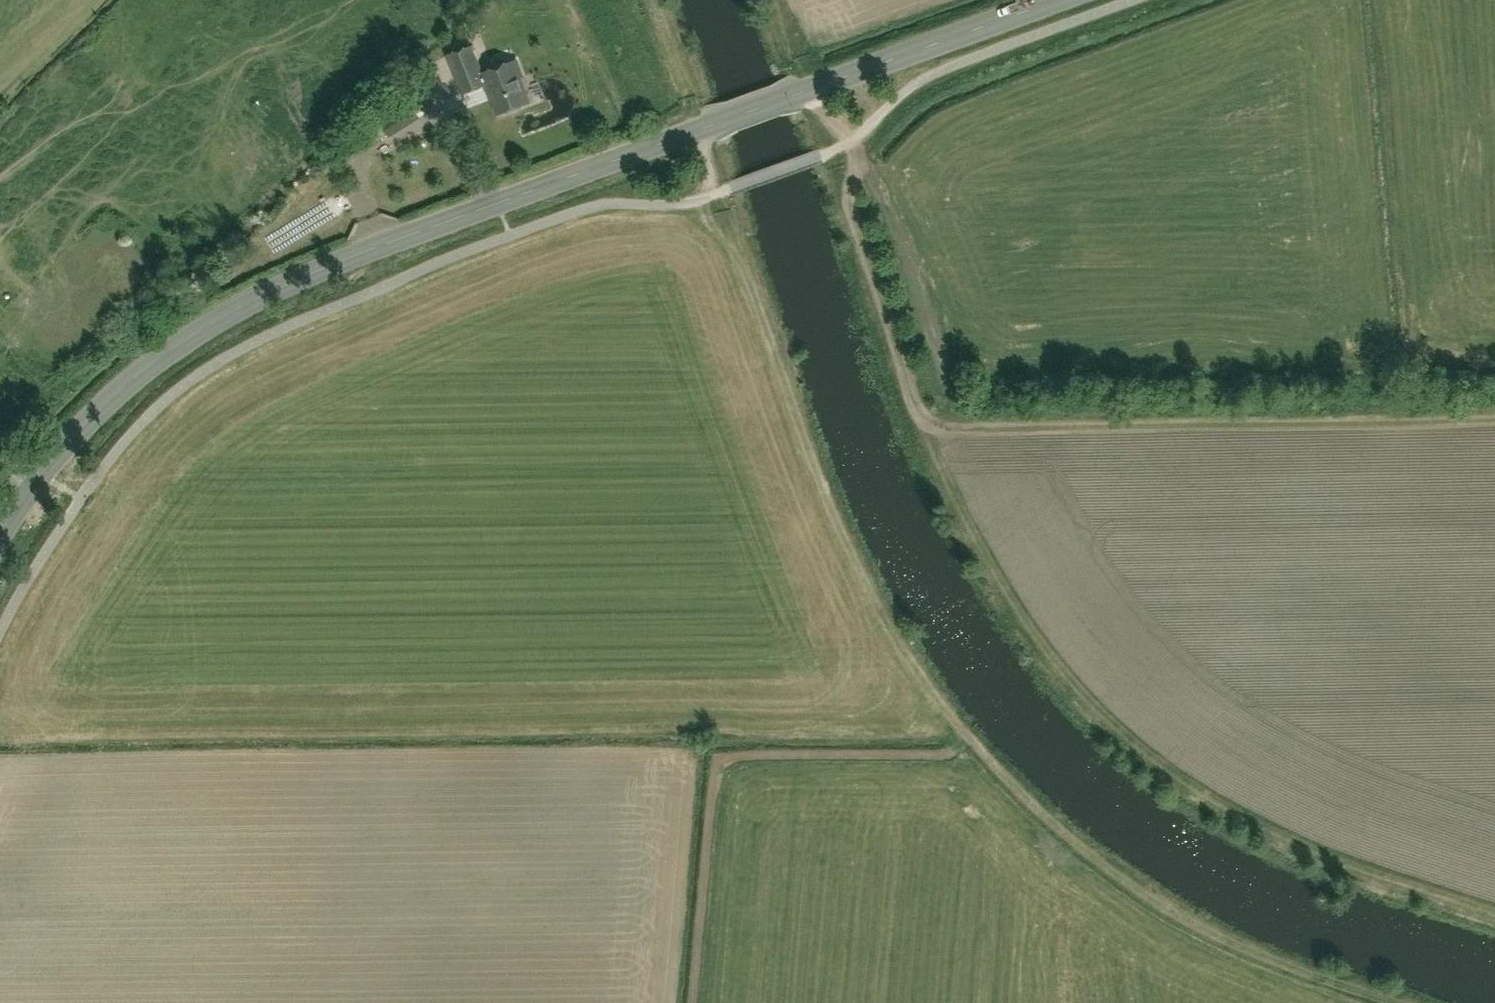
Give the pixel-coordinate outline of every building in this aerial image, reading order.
[(519,77),(523,76),(516,60),(481,74),(471,48),(449,56),(463,92),(484,84),(486,90),(489,88),(499,113),(528,102),(519,77)]
